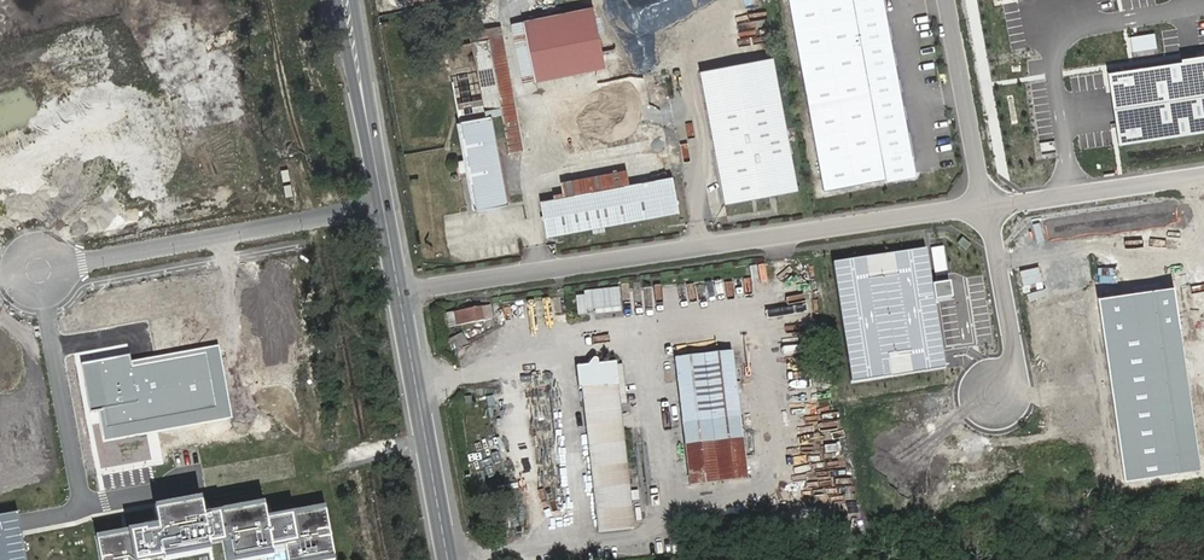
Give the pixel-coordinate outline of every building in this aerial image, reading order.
[(823,192),(916,176),(884,0),(789,0),(823,192)] [(595,9),(526,20),(537,81),(606,69),(595,9)] [(503,115),(504,123),(520,120),(503,26),(472,32),(484,100),(454,106),(457,123),(465,165),(456,166),(458,176),(466,174),(473,213),(505,208),(488,117),(503,115)] [(764,62),(694,76),(719,204),(789,190),(764,62)] [(1113,77),(1124,149),(1203,136),(1203,63),(1113,77)] [(669,182),(628,189),(633,223),(675,215),(669,182)] [(633,223),(628,189),(539,206),(546,240),(633,223)] [(962,241),(958,247),(967,254),(972,248),(962,241)] [(945,244),(833,261),(852,382),(949,367),(936,290),(952,287),(945,244)] [(566,286),(568,298),(618,292),(616,279),(566,286)] [(1173,286),(1096,297),(1122,479),(1199,468),(1173,286)] [(454,314),(456,329),(491,324),(488,309),(454,314)] [(444,340),(449,350),(465,343),(461,333),(444,340)] [(673,352),(682,418),(739,410),(731,344),(673,352)] [(98,413),(105,446),(235,422),(221,347),(133,364),(132,359),(84,368),(93,414),(98,413)] [(576,363),(598,536),(635,531),(620,406),(627,405),(626,397),(618,398),(613,359),(576,363)] [(739,410),(682,418),(689,476),(746,469),(739,410)] [(94,536),(98,559),(269,559),(283,557),(284,559),(314,559),(330,557),(320,506),(260,517),(258,504),(198,516),(195,499),(148,508),(151,525),(94,536)] [(0,518),(0,559),(33,559),(25,513),(0,518)]
